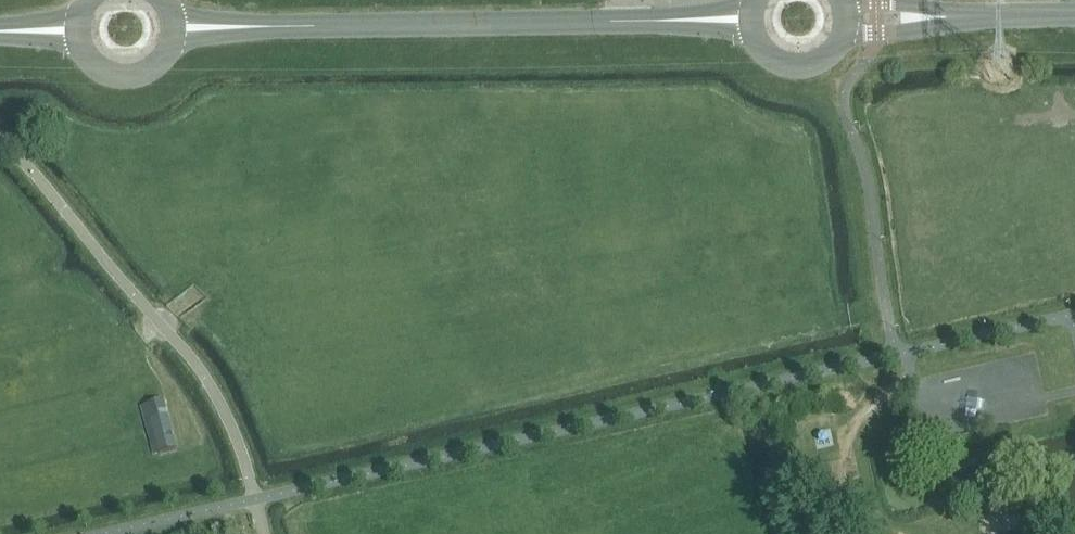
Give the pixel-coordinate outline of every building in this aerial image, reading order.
[(146,405),(150,420),(159,454),(176,449),(167,415),(163,400),(146,405)]
